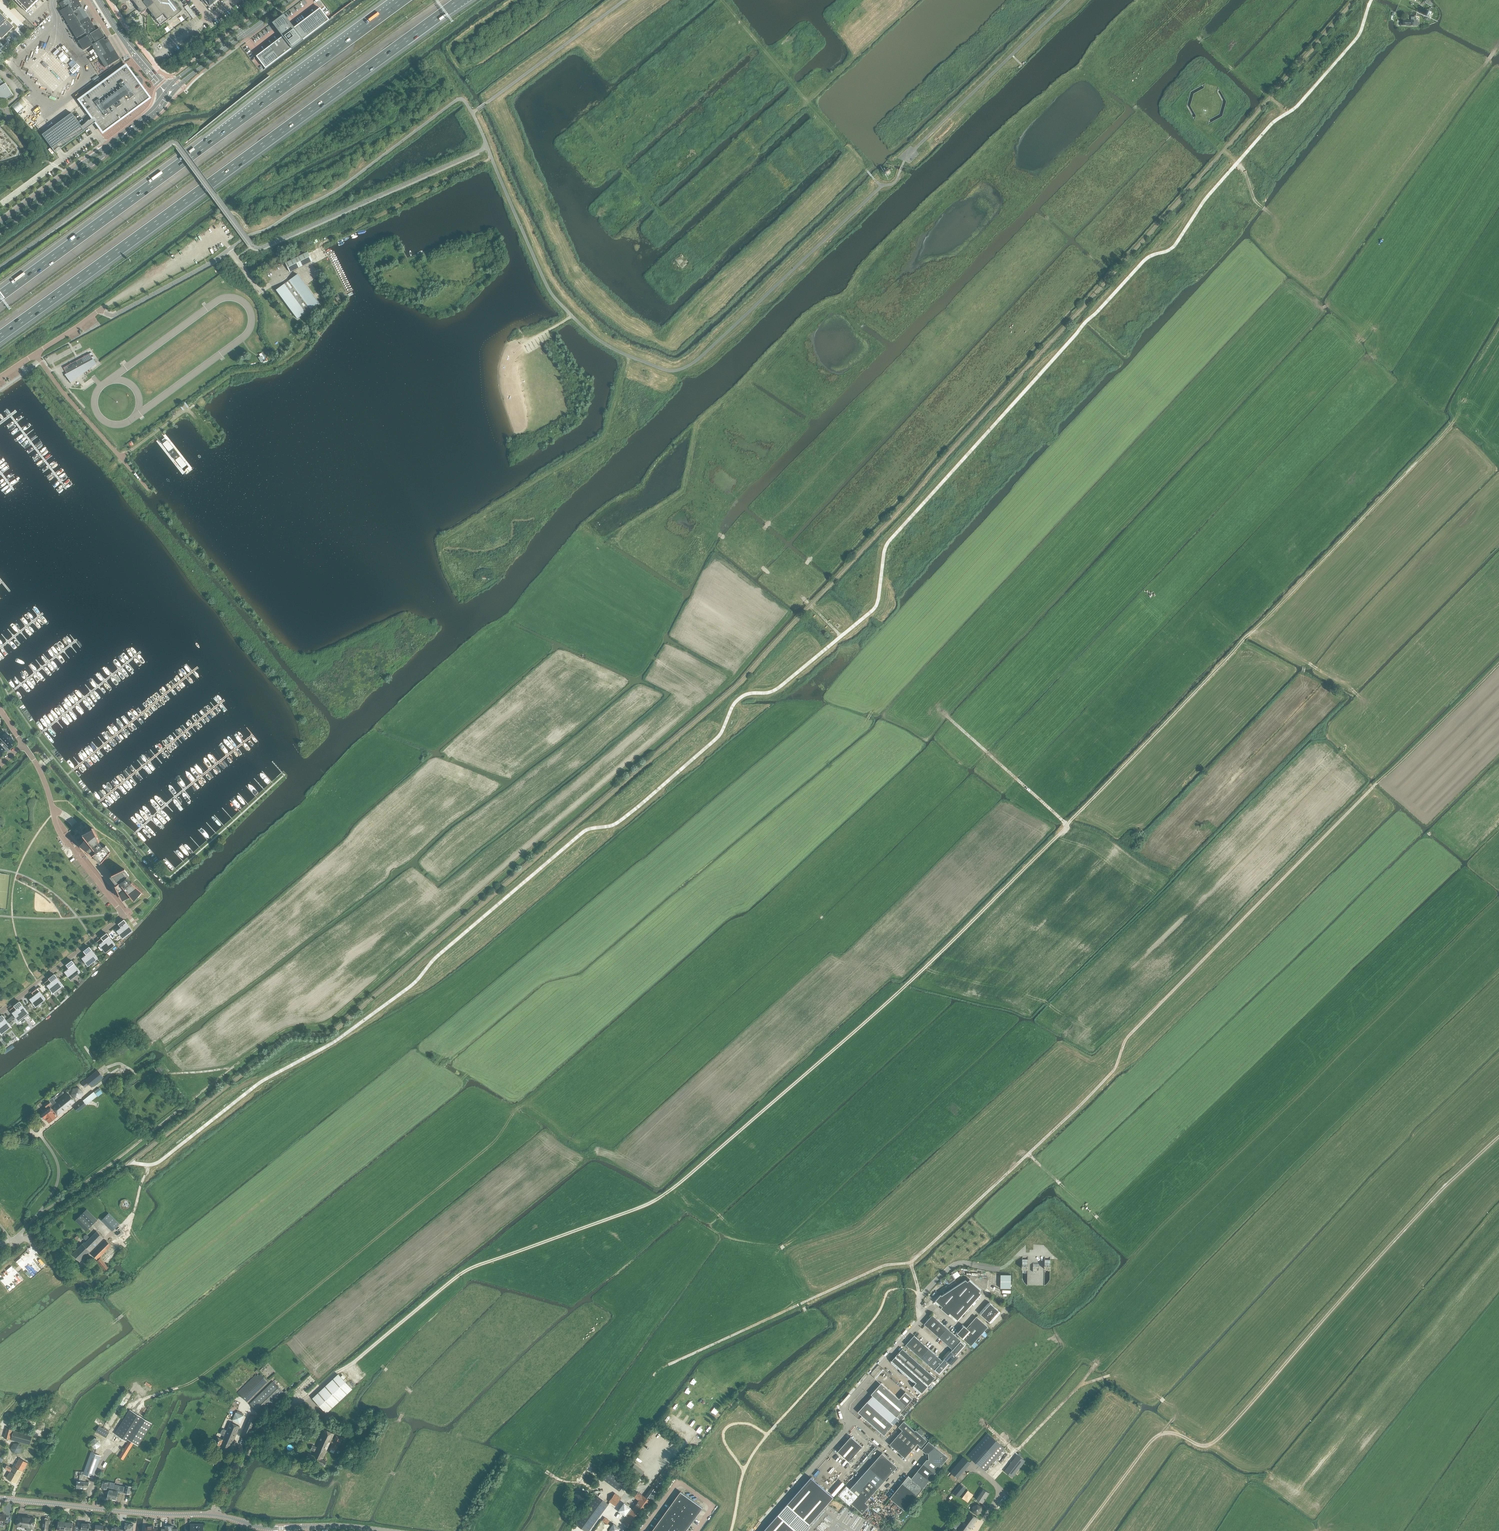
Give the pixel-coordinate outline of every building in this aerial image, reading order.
[(16,1),(22,7),(26,12),(38,0),(15,0),(16,1)] [(60,3),(63,9),(60,11),(77,38),(80,36),(82,39),(79,41),(84,50),(93,45),(94,47),(99,57),(100,58),(106,68),(113,63),(120,59),(121,59),(109,38),(108,39),(106,40),(104,38),(105,37),(100,28),(97,30),(96,31),(94,27),(83,10),(84,9),(81,3),(80,3),(79,4),(77,0),(65,0),(60,3)] [(142,12),(144,11),(148,8),(161,25),(180,11),(172,0),(133,0),(142,12)] [(196,16),(189,6),(186,9),(192,17),(193,19),(196,16)] [(325,23),(324,23),(328,20),(320,8),(316,11),(294,28),(284,14),(272,23),(282,37),(257,56),(266,68),(291,49),(292,49),(304,40),(303,40),(325,23)] [(1424,16),(1429,19),(1432,14),(1427,11),(1424,16)] [(3,37),(14,27),(0,13),(0,34),(3,37)] [(1403,25),(1417,25),(1417,21),(1415,21),(1415,17),(1411,17),(1411,21),(1403,20),(1403,25)] [(17,32),(12,37),(17,43),(22,38),(17,32)] [(77,63),(70,71),(72,73),(73,74),(74,73),(81,67),(77,63)] [(126,65),(79,100),(103,132),(109,128),(111,127),(112,125),(113,124),(115,121),(116,119),(117,118),(119,116),(118,115),(120,113),(123,111),(126,115),(150,98),(142,87),(141,87),(142,86),(142,85),(143,85),(143,84),(143,83),(144,83),(144,82),(144,81),(143,81),(143,80),(143,79),(142,79),(142,78),(141,77),(140,77),(139,76),(138,76),(137,76),(136,77),(135,77),(134,77),(134,76),(126,65)] [(3,101),(14,95),(6,83),(6,84),(6,85),(0,78),(0,99),(3,101)] [(1186,107),(1195,122),(1197,117),(1191,106),(1194,95),(1205,89),(1206,84),(1191,92),(1186,107)] [(1209,120),(1208,125),(1222,117),(1227,102),(1219,87),(1217,93),(1222,103),(1219,115),(1209,120)] [(72,113),(66,118),(43,135),(55,152),(56,152),(52,148),(60,142),(62,144),(64,146),(85,131),(75,117),(72,113)] [(285,263),(290,272),(295,270),(313,261),(308,252),(285,263)] [(673,263),(672,264),(673,265),(673,264),(674,265),(675,264),(677,265),(676,265),(677,267),(678,266),(679,268),(680,267),(682,269),(687,265),(687,264),(689,262),(686,259),(685,260),(684,259),(685,258),(683,255),(681,254),(675,259),(675,260),(675,261),(674,261),(674,260),(673,260),(672,261),(672,262),(673,263)] [(286,282),(275,290),(297,320),(308,312),(319,303),(306,286),(297,274),(286,282)] [(89,354),(79,358),(87,371),(96,364),(89,354)] [(61,367),(65,376),(64,377),(65,378),(64,379),(68,384),(69,383),(70,384),(84,373),(87,371),(79,358),(77,360),(61,367)] [(167,440),(163,444),(184,471),(188,467),(167,440)] [(0,733),(0,736),(1,737),(0,737),(3,741),(8,746),(10,744),(13,741),(10,738),(11,737),(9,735),(8,735),(5,732),(5,733),(2,730),(0,733)] [(93,829),(83,834),(82,834),(86,839),(83,842),(85,844),(82,848),(92,857),(94,855),(100,864),(101,864),(111,852),(111,851),(106,846),(105,847),(104,846),(103,847),(100,844),(101,844),(93,829)] [(124,869),(125,869),(124,869),(110,876),(117,885),(115,886),(121,898),(126,896),(127,898),(131,896),(134,899),(135,900),(142,892),(143,892),(143,891),(132,882),(131,883),(127,878),(128,877),(129,875),(124,869)] [(121,927),(117,931),(123,938),(133,930),(124,920),(119,924),(121,927)] [(100,944),(105,952),(115,944),(107,933),(102,938),(104,941),(100,944)] [(87,955),(82,958),(88,965),(98,958),(90,947),(84,952),(87,955)] [(65,972),(71,979),(81,971),(72,961),(67,965),(69,968),(65,972)] [(49,979),(52,982),(48,985),(54,994),(64,986),(55,974),(49,979)] [(30,999),(36,1006),(46,999),(38,988),(32,993),(34,996),(30,999)] [(15,1006),(17,1009),(13,1013),(20,1021),(30,1014),(20,1002),(15,1006)] [(2,1035),(12,1027),(9,1023),(7,1020),(3,1015),(0,1018),(0,1032),(2,1035)] [(118,1050),(121,1054),(129,1048),(126,1044),(118,1050)] [(156,1068),(160,1072),(164,1069),(160,1064),(156,1068)] [(88,1083),(91,1087),(103,1077),(97,1070),(86,1080),(85,1079),(81,1083),(84,1086),(88,1083)] [(71,1094),(75,1099),(82,1098),(84,1092),(79,1087),(73,1088),(71,1094)] [(99,1088),(94,1091),(98,1096),(103,1092),(99,1088)] [(75,1107),(75,1108),(78,1111),(97,1096),(94,1092),(75,1107)] [(52,1098),(44,1104),(47,1108),(52,1104),(54,1106),(52,1108),(51,1107),(41,1115),(41,1117),(42,1118),(44,1119),(45,1118),(49,1123),(58,1116),(58,1115),(75,1101),(69,1094),(60,1101),(57,1103),(56,1101),(53,1098),(52,1098)] [(120,1205),(120,1206),(120,1207),(121,1208),(122,1208),(122,1209),(123,1209),(123,1210),(124,1210),(125,1210),(126,1210),(127,1210),(128,1209),(129,1209),(130,1208),(130,1207),(131,1207),(131,1206),(131,1205),(131,1204),(131,1203),(131,1202),(130,1201),(129,1200),(128,1199),(127,1199),(126,1199),(125,1199),(124,1199),(123,1199),(122,1200),(121,1201),(121,1202),(120,1202),(120,1203),(120,1204),(120,1205)] [(85,1227),(94,1218),(89,1213),(81,1222),(85,1227)] [(103,1221),(112,1230),(119,1224),(109,1214),(103,1221)] [(117,1233),(120,1238),(124,1235),(127,1233),(123,1228),(117,1233)] [(73,1253),(80,1261),(104,1238),(97,1231),(85,1242),(73,1253)] [(93,1254),(97,1259),(111,1245),(107,1240),(93,1254)] [(107,1265),(125,1248),(122,1245),(117,1249),(114,1246),(101,1258),(100,1258),(97,1261),(105,1270),(109,1267),(107,1265)] [(956,1269),(951,1272),(956,1279),(961,1275),(956,1269)] [(952,1274),(945,1279),(949,1284),(955,1279),(952,1274)] [(1001,1288),(1011,1288),(1011,1275),(1001,1275),(1001,1288)] [(941,1308),(949,1315),(951,1313),(958,1320),(982,1294),(980,1292),(981,1290),(970,1280),(968,1282),(966,1280),(942,1296),(942,1295),(936,1301),(943,1307),(941,1308)] [(980,1313),(991,1323),(1001,1312),(990,1302),(980,1313)] [(956,1356),(966,1345),(933,1315),(924,1324),(952,1349),(942,1361),(914,1336),(906,1345),(940,1375),(950,1364),(952,1366),(959,1358),(956,1356)] [(956,1332),(971,1346),(988,1327),(977,1317),(967,1328),(963,1324),(956,1332)] [(916,1384),(913,1387),(921,1394),(936,1378),(903,1349),(891,1362),(916,1384)] [(313,1398),(327,1413),(349,1392),(352,1389),(338,1374),(313,1398)] [(239,1392),(248,1401),(265,1383),(256,1375),(239,1392)] [(251,1403),(262,1415),(283,1394),(282,1393),(272,1382),(251,1403)] [(882,1383),(871,1395),(872,1396),(875,1398),(896,1417),(899,1419),(897,1421),(900,1423),(905,1417),(903,1415),(900,1413),(907,1406),(913,1399),(906,1392),(900,1399),(882,1383)] [(872,1396),(867,1402),(875,1409),(891,1423),(896,1417),(875,1398),(872,1396)] [(858,1412),(884,1436),(894,1425),(891,1423),(875,1409),(867,1402),(858,1412)] [(127,1441),(129,1437),(142,1417),(130,1410),(115,1433),(127,1441)] [(242,1435),(247,1437),(256,1417),(251,1415),(242,1435)] [(143,1416),(142,1417),(129,1437),(139,1444),(153,1423),(143,1416)] [(26,1424),(36,1427),(37,1421),(27,1418),(26,1424)] [(899,1427),(903,1430),(890,1445),(905,1458),(918,1444),(921,1447),(927,1441),(916,1431),(915,1431),(904,1421),(899,1427)] [(218,1437),(213,1449),(220,1452),(222,1447),(230,1451),(232,1445),(240,1426),(232,1422),(231,1422),(231,1423),(228,1429),(225,1436),(223,1440),(218,1437)] [(96,1431),(106,1437),(109,1432),(99,1426),(96,1431)] [(307,1457),(325,1465),(327,1461),(322,1459),(334,1433),(325,1429),(318,1447),(313,1445),(311,1449),(315,1451),(314,1455),(309,1453),(307,1457)] [(11,1440),(28,1444),(30,1444),(32,1435),(13,1430),(11,1440)] [(968,1456),(985,1471),(1005,1448),(988,1434),(968,1456)] [(331,1448),(336,1451),(342,1437),(337,1435),(334,1441),(332,1441),(331,1443),(333,1444),(331,1448)] [(838,1452),(849,1462),(862,1447),(851,1437),(838,1452)] [(92,1446),(97,1448),(101,1445),(100,1440),(95,1438),(91,1441),(92,1446)] [(119,1457),(123,1459),(134,1443),(130,1440),(119,1457)] [(927,1460),(912,1478),(909,1476),(890,1498),(905,1511),(949,1457),(929,1441),(922,1450),(926,1453),(929,1453),(929,1459),(927,1460)] [(11,1448),(14,1454),(20,1453),(23,1448),(20,1443),(14,1443),(11,1448)] [(93,1477),(101,1456),(91,1452),(84,1471),(82,1471),(82,1475),(80,1475),(79,1481),(77,1481),(77,1487),(84,1488),(84,1487),(88,1487),(89,1481),(85,1481),(86,1480),(85,1479),(87,1475),(93,1477)] [(847,1486),(838,1495),(850,1505),(851,1503),(863,1513),(869,1506),(866,1503),(897,1467),(882,1453),(850,1489),(847,1486)] [(1005,1472),(1012,1477),(1025,1461),(1018,1455),(1005,1472)] [(9,1456),(8,1458),(12,1460),(10,1464),(13,1466),(13,1465),(15,1463),(16,1464),(20,1458),(17,1456),(9,1456)] [(951,1472),(957,1478),(971,1463),(964,1457),(951,1472)] [(13,1466),(12,1468),(7,1465),(5,1468),(10,1471),(6,1478),(16,1483),(28,1462),(20,1458),(16,1464),(15,1463),(13,1465),(13,1466)] [(841,1459),(831,1470),(846,1483),(856,1472),(841,1459)] [(633,1465),(631,1468),(641,1476),(643,1473),(633,1465)] [(603,1479),(619,1491),(627,1481),(627,1480),(611,1468),(610,1469),(603,1479)] [(834,1497),(811,1477),(764,1530),(804,1530),(834,1497)] [(103,1481),(101,1488),(109,1490),(107,1498),(112,1499),(115,1485),(115,1483),(108,1481),(108,1482),(103,1481)] [(953,1493),(958,1498),(966,1488),(960,1484),(953,1493)] [(115,1485),(112,1499),(117,1500),(118,1491),(124,1492),(125,1487),(121,1486),(115,1485)] [(623,1523),(631,1529),(651,1501),(658,1492),(652,1487),(645,1497),(643,1495),(638,1492),(635,1497),(639,1500),(633,1509),(627,1517),(623,1523)] [(976,1499),(983,1503),(990,1493),(982,1488),(976,1499)] [(703,1509),(680,1492),(652,1530),(688,1530),(703,1509)] [(608,1501),(615,1506),(621,1498),(614,1493),(608,1501)] [(609,1504),(597,1495),(577,1522),(589,1530),(609,1504)] [(624,1503),(618,1510),(627,1517),(633,1509),(624,1503)] [(960,1527),(957,1530),(956,1529),(955,1530),(969,1530),(978,1518),(970,1512),(962,1523),(959,1521),(956,1524),(960,1527)] [(28,1529),(31,1529),(32,1528),(33,1527),(34,1528),(35,1518),(19,1516),(17,1526),(27,1527),(27,1528),(28,1529)] [(57,1530),(61,1530),(66,1530),(67,1521),(59,1521),(58,1528),(57,1528),(57,1530)]
